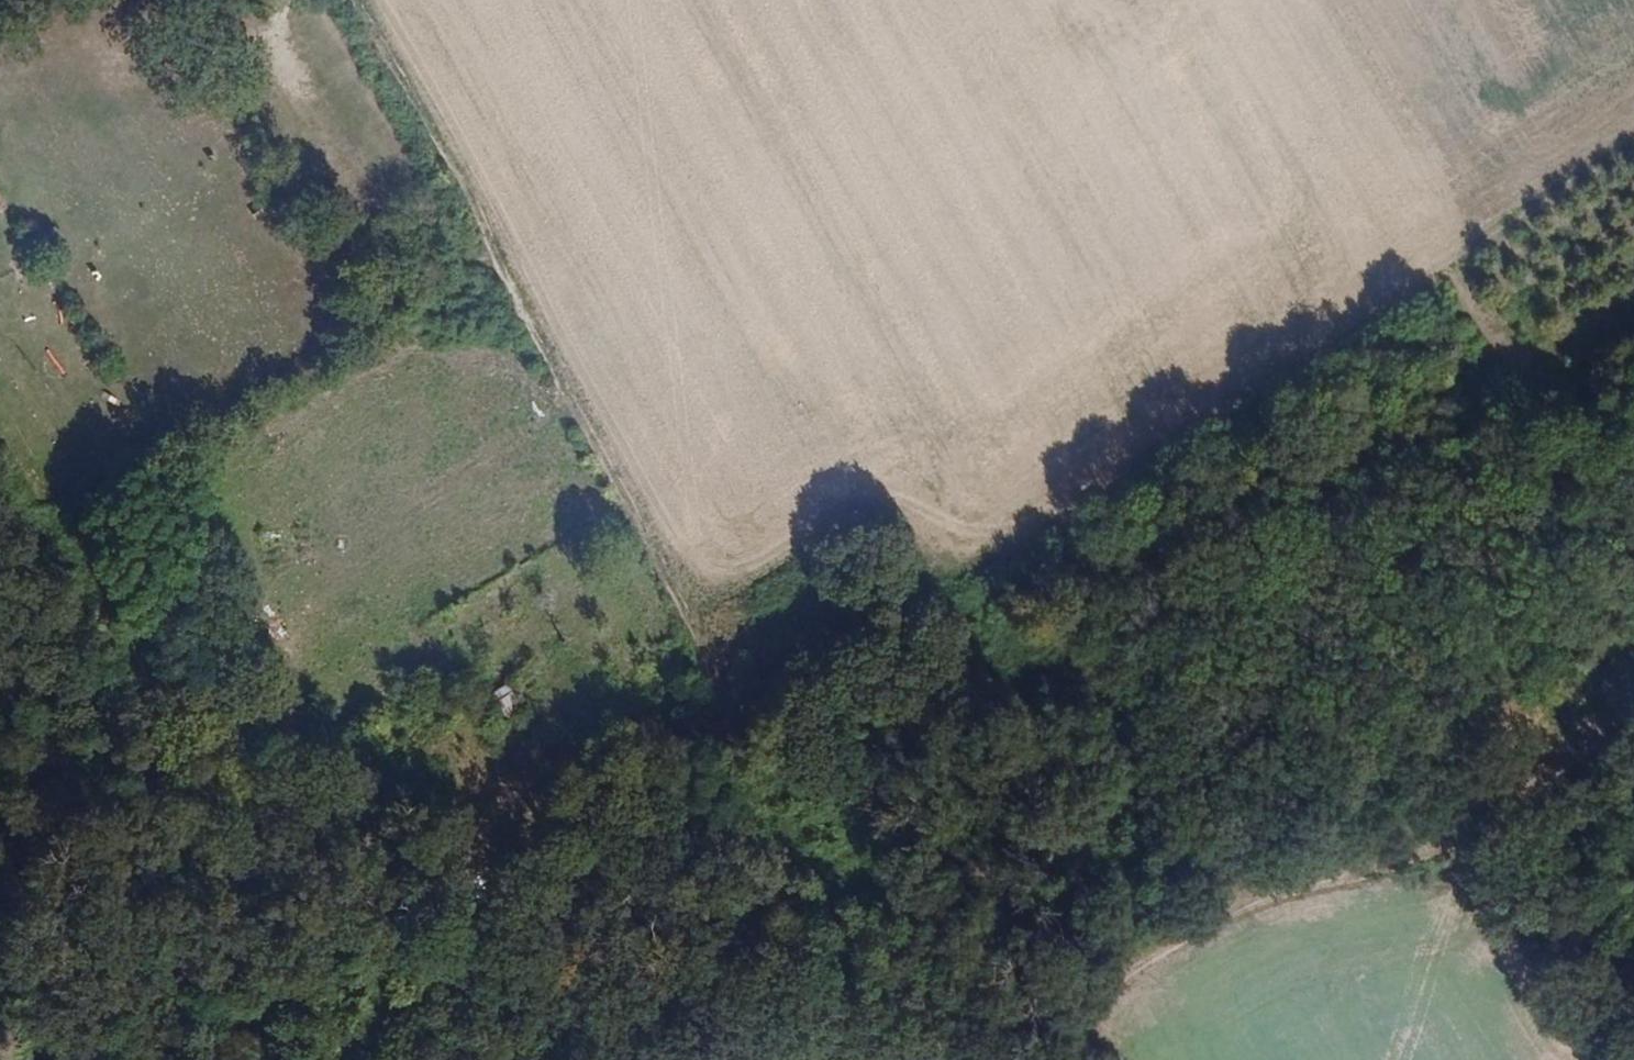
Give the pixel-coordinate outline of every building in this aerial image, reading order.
[(9,205),(0,191),(0,211),(9,205)]
